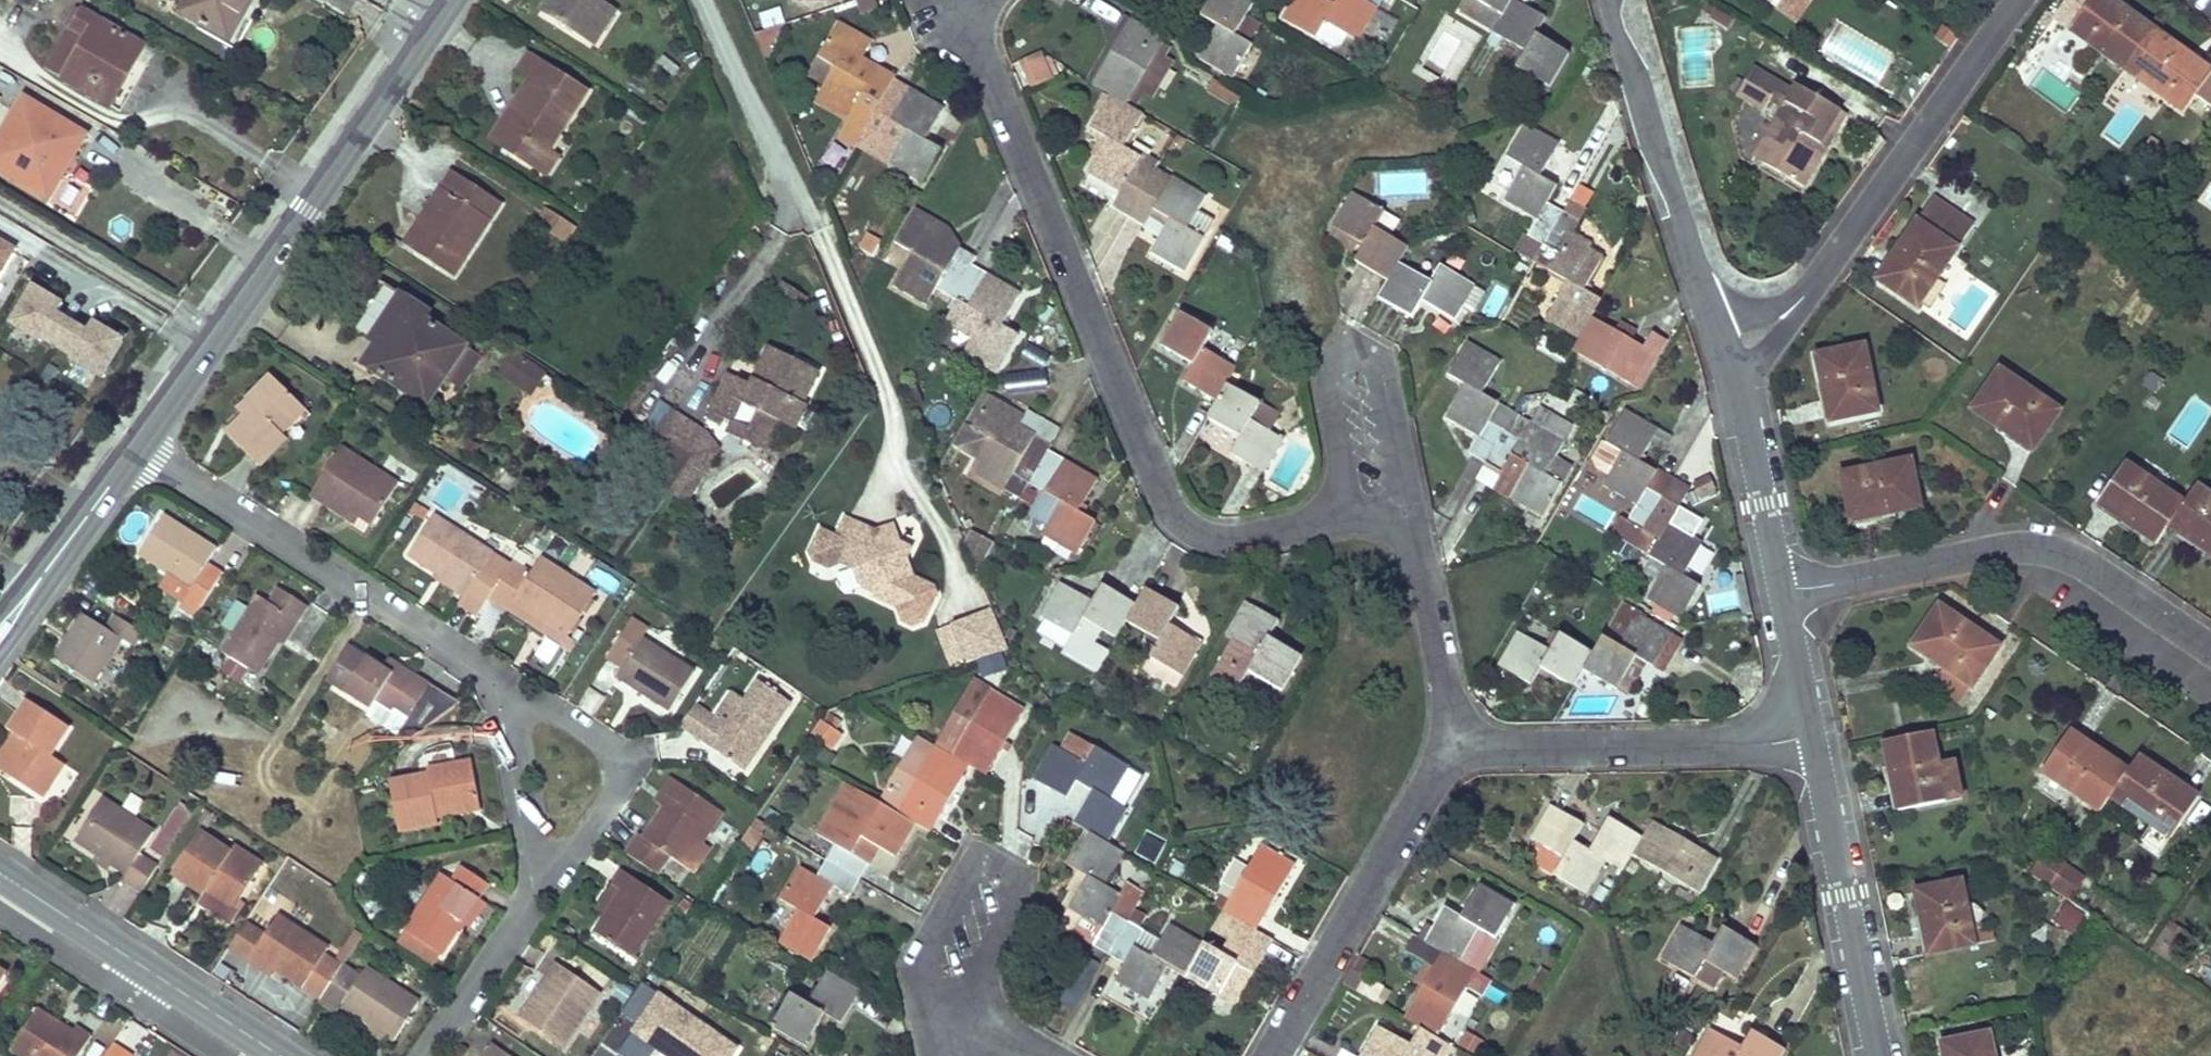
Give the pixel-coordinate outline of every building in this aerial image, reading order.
[(177,9),(184,13),(191,0),(183,0),(177,9)] [(184,13),(207,27),(210,20),(231,32),(250,0),(191,0),(184,13)] [(541,10),(546,13),(554,0),(547,0),(541,10)] [(546,13),(586,38),(609,2),(605,0),(554,0),(546,13)] [(1201,14),(1219,24),(1200,59),(1233,76),(1253,44),(1250,43),(1235,34),(1245,18),(1255,0),(1209,0),(1201,14)] [(1336,4),(1329,0),(1294,0),(1283,18),(1316,37),(1325,20),(1358,38),(1379,4),(1372,0),(1338,0),(1336,4)] [(1478,0),(1467,0),(1463,8),(1496,27),(1503,14),(1478,0)] [(1503,14),(1512,0),(1478,0),(1503,14)] [(1518,0),(1512,0),(1503,14),(1496,27),(1493,31),(1525,49),(1516,67),(1548,86),(1569,51),(1536,32),(1544,16),(1518,0)] [(2110,0),(2090,0),(2069,30),(2122,69),(2150,29),(2110,0)] [(618,8),(609,2),(586,38),(595,44),(618,8)] [(75,5),(64,23),(72,28),(83,11),(75,5)] [(764,29),(784,24),(781,9),(761,13),(764,29)] [(143,46),(83,11),(72,28),(86,36),(62,77),(92,96),(97,86),(113,96),(143,46)] [(1132,18),(1127,14),(1090,78),(1094,83),(1132,18)] [(1188,226),(1207,193),(1176,174),(1173,176),(1141,157),(1141,155),(1126,145),(1144,113),(1128,100),(1164,35),(1132,18),(1094,83),(1112,91),(1092,125),(1107,135),(1089,170),(1122,189),(1113,205),(1146,223),(1149,217),(1155,207),(1171,216),(1165,227),(1151,250),(1184,270),(1205,236),(1188,226)] [(1259,27),(1245,18),(1235,34),(1250,43),(1259,27)] [(231,32),(210,20),(207,27),(227,39),(231,32)] [(871,40),(837,20),(818,55),(835,64),(826,82),(816,98),(851,117),(860,102),(875,110),(894,77),(878,68),(869,83),(853,74),(861,58),(871,40)] [(72,28),(48,69),(62,77),(86,36),(72,28)] [(2210,74),(2150,29),(2122,69),(2182,112),(2210,74)] [(1027,88),(1056,77),(1045,49),(1015,60),(1027,88)] [(586,87),(528,51),(516,68),(529,76),(512,104),(519,109),(499,143),(545,172),(557,153),(548,146),(586,87)] [(835,64),(818,55),(809,72),(826,82),(835,64)] [(878,68),(861,58),(853,74),(869,83),(878,68)] [(1800,95),(1761,72),(1746,97),(1770,112),(1777,102),(1791,111),(1783,124),(1792,130),(1771,166),(1809,190),(1853,119),(1804,89),(1800,95)] [(945,104),(894,77),(875,110),(908,128),(889,162),(922,181),(942,147),(926,137),(945,104)] [(1236,105),(1242,93),(1214,80),(1208,91),(1236,105)] [(113,96),(97,86),(92,96),(108,105),(113,96)] [(23,96),(0,133),(0,134),(5,135),(28,99),(23,96)] [(84,134),(28,99),(5,135),(0,134),(0,166),(43,192),(68,151),(72,154),(84,134)] [(875,110),(860,102),(851,117),(866,125),(875,110)] [(519,109),(512,104),(490,137),(499,143),(519,109)] [(1560,142),(1527,123),(1508,154),(1524,165),(1504,198),(1540,219),(1530,234),(1546,244),(1565,211),(1549,201),(1558,185),(1542,174),(1560,142)] [(1792,130),(1783,124),(1762,159),(1771,166),(1792,130)] [(72,154),(68,151),(43,192),(47,194),(72,154)] [(498,201),(451,169),(424,208),(430,212),(408,245),(450,274),(498,201)] [(68,181),(57,199),(70,207),(80,189),(68,181)] [(1384,209),(1352,190),(1332,224),(1334,224),(1360,239),(1365,242),(1356,260),(1389,279),(1400,262),(1409,246),(1375,225),(1384,209)] [(1565,211),(1579,220),(1589,203),(1575,195),(1565,211)] [(1932,196),(1930,198),(1970,227),(1972,224),(1932,196)] [(1970,227),(1930,198),(1876,279),(1916,306),(1919,302),(1934,279),(1970,227)] [(573,225),(544,207),(536,221),(564,239),(573,225)] [(1171,216),(1155,207),(1149,217),(1165,227),(1171,216)] [(430,212),(424,208),(402,241),(408,245),(430,212)] [(947,228),(915,208),(896,240),(911,249),(892,284),(927,304),(937,286),(953,295),(972,263),(939,244),(947,228)] [(1579,220),(1565,211),(1546,244),(1560,252),(1550,269),(1568,279),(1545,318),(1579,338),(1593,315),(1602,299),(1585,289),(1604,257),(1569,236),(1579,220)] [(1360,239),(1334,224),(1329,234),(1355,249),(1360,239)] [(871,251),(879,237),(867,229),(859,242),(871,251)] [(1560,252),(1546,244),(1536,261),(1550,269),(1560,252)] [(8,245),(0,258),(0,268),(12,248),(8,245)] [(1432,281),(1400,262),(1389,279),(1380,295),(1413,314),(1423,298),(1456,318),(1475,284),(1442,265),(1432,281)] [(1021,290),(972,263),(953,295),(956,297),(946,313),(975,329),(965,347),(999,367),(1021,333),(1003,322),(1021,290)] [(104,373),(125,335),(63,301),(66,295),(31,276),(7,321),(104,373)] [(429,310),(381,278),(349,323),(376,341),(364,358),(425,402),(444,373),(464,341),(425,315),(429,310)] [(1927,307),(1942,285),(1934,279),(1919,302),(1927,307)] [(805,297),(782,280),(771,295),(795,311),(805,297)] [(1213,328),(1180,309),(1161,343),(1193,362),(1185,378),(1218,398),(1228,382),(1238,365),(1204,344),(1213,328)] [(1644,345),(1593,315),(1579,338),(1573,348),(1638,386),(1666,339),(1653,330),(1644,345)] [(1501,359),(1468,339),(1448,372),(1464,382),(1445,416),(1479,435),(1489,418),(1498,402),(1480,393),(1501,359)] [(481,353),(464,341),(444,373),(459,385),(481,353)] [(822,369),(774,346),(768,361),(775,376),(769,389),(757,384),(745,378),(726,416),(739,422),(747,403),(762,410),(753,429),(775,439),(779,432),(794,439),(811,404),(807,401),(822,369)] [(1866,346),(1817,357),(1831,421),(1879,411),(1866,346)] [(1031,372),(1005,376),(1008,394),(1050,387),(1043,347),(1027,350),(1031,372)] [(768,361),(757,384),(769,389),(775,376),(768,361)] [(2056,411),(1998,370),(1971,409),(2030,450),(2056,411)] [(731,371),(712,410),(726,416),(745,378),(731,371)] [(307,412),(270,375),(245,399),(249,405),(241,412),(222,431),(256,464),(307,412)] [(1260,401),(1228,382),(1218,398),(1209,414),(1241,432),(1232,451),(1265,470),(1284,435),(1251,417),(1260,401)] [(1020,497),(1029,481),(1049,447),(1052,443),(1019,423),(1025,413),(990,393),(961,446),(977,455),(970,470),(1003,488),(1004,487),(1020,497)] [(249,405),(245,399),(236,408),(241,412),(249,405)] [(1489,418),(1505,426),(1514,411),(1498,402),(1489,418)] [(1259,419),(1277,425),(1283,409),(1264,403),(1259,419)] [(709,430),(673,407),(658,430),(668,437),(696,455),(711,465),(722,448),(709,430)] [(1622,515),(1615,526),(1636,539),(1643,527),(1661,497),(1646,489),(1658,470),(1641,460),(1660,428),(1626,407),(1606,440),(1622,450),(1615,461),(1602,483),(1637,504),(1628,518),(1622,515)] [(1530,420),(1514,411),(1505,426),(1521,436),(1530,420)] [(1505,426),(1489,418),(1479,435),(1470,451),(1485,460),(1505,426)] [(1505,426),(1485,460),(1502,470),(1512,453),(1528,462),(1518,479),(1509,496),(1542,515),(1570,465),(1554,456),(1564,439),(1530,420),(1521,436),(1505,426)] [(734,432),(770,450),(775,439),(753,429),(739,422),(734,432)] [(682,474),(689,464),(696,455),(668,437),(657,455),(664,460),(652,479),(671,491),(682,474)] [(1622,450),(1606,440),(1599,452),(1615,461),(1622,450)] [(1099,476),(1049,447),(1029,481),(1061,500),(1043,532),(1076,551),(1095,519),(1080,509),(1099,476)] [(395,484),(340,449),(310,494),(343,515),(347,509),(357,516),(370,524),(395,484)] [(1502,470),(1518,479),(1528,462),(1512,453),(1502,470)] [(1910,460),(1842,474),(1852,520),(1921,508),(1910,460)] [(695,483),(702,473),(689,464),(682,474),(695,483)] [(2183,504),(2127,464),(2100,505),(2156,544),(2169,525),(2183,504)] [(520,478),(505,468),(498,479),(512,489),(520,478)] [(1700,469),(1691,483),(1706,492),(1714,478),(1700,469)] [(1658,470),(1646,489),(1661,497),(1672,479),(1658,470)] [(1672,479),(1661,497),(1677,507),(1688,488),(1672,479)] [(2196,486),(2183,504),(2169,525),(2210,555),(2210,496),(2196,486)] [(1643,527),(1636,539),(1652,548),(1649,553),(1668,564),(1648,597),(1681,616),(1701,583),(1683,572),(1702,542),(1668,521),(1677,507),(1661,497),(1643,527)] [(357,516),(347,509),(343,515),(353,521),(357,516)] [(218,546),(165,511),(139,552),(169,571),(191,586),(184,596),(180,603),(196,613),(218,578),(203,568),(208,560),(218,546)] [(487,601),(511,563),(435,515),(408,554),(435,571),(465,591),(466,589),(487,601)] [(847,516),(830,552),(845,560),(862,523),(847,516)] [(877,531),(862,523),(845,560),(860,567),(866,585),(880,592),(879,595),(900,605),(914,575),(908,559),(901,556),(898,549),(902,541),(894,524),(877,531)] [(978,570),(994,542),(971,527),(964,537),(978,570)] [(902,541),(898,549),(901,556),(908,559),(914,547),(902,541)] [(518,553),(511,563),(487,601),(509,614),(516,604),(568,636),(597,590),(543,558),(532,576),(520,569),(526,559),(518,553)] [(223,570),(208,560),(203,568),(218,578),(223,570)] [(169,571),(162,582),(184,596),(191,586),(169,571)] [(465,591),(435,571),(432,577),(461,597),(465,591)] [(1093,601),(1060,582),(1042,615),(1074,633),(1084,616),(1117,637),(1127,620),(1137,601),(1105,582),(1093,601)] [(308,602),(280,583),(269,600),(259,592),(222,647),(259,671),(280,638),(294,618),(297,620),(308,602)] [(1179,605),(1147,586),(1137,601),(1127,620),(1159,638),(1150,656),(1184,674),(1203,641),(1169,622),(1179,605)] [(1712,594),(1713,610),(1735,609),(1734,592),(1712,594)] [(1641,609),(1625,599),(1605,633),(1595,650),(1584,669),(1617,687),(1637,652),(1648,659),(1653,663),(1671,631),(1640,612),(1641,609)] [(1279,619),(1246,600),(1226,633),(1232,637),(1211,676),(1238,691),(1251,671),(1283,689),(1303,654),(1270,635),(1279,619)] [(516,604),(509,614),(571,654),(578,643),(568,636),(516,604)] [(1996,645),(1938,605),(1912,645),(1940,664),(1930,678),(1956,695),(1965,681),(1969,684),(1996,645)] [(950,622),(965,661),(1009,646),(993,608),(950,622)] [(144,628),(116,610),(107,624),(84,609),(54,653),(95,681),(126,636),(134,642),(144,628)] [(297,620),(294,618),(280,638),(284,641),(297,620)] [(626,669),(646,638),(647,639),(653,630),(636,619),(610,659),(626,669)] [(935,627),(950,666),(965,661),(950,622),(935,627)] [(1584,669),(1595,650),(1562,631),(1550,650),(1518,632),(1499,662),(1532,682),(1543,665),(1575,684),(1584,669)] [(647,639),(646,638),(626,669),(621,678),(672,711),(698,671),(647,639)] [(346,687),(370,652),(352,640),(328,677),(346,687)] [(241,680),(248,667),(220,652),(213,665),(241,680)] [(433,678),(402,659),(396,669),(386,663),(370,652),(346,687),(372,704),(377,696),(393,707),(397,702),(412,712),(433,678)] [(1648,659),(1637,652),(1617,687),(1627,693),(1648,659)] [(402,659),(393,653),(386,663),(396,669),(402,659)] [(981,671),(1001,669),(1000,654),(980,656),(981,671)] [(1184,674),(1150,656),(1144,666),(1178,686),(1184,674)] [(372,704),(370,707),(415,736),(466,698),(433,678),(412,712),(397,702),(393,707),(377,696),(372,704)] [(976,678),(938,742),(955,753),(994,687),(976,678)] [(792,701),(762,680),(748,700),(730,726),(723,721),(712,714),(696,736),(746,769),(792,701)] [(1026,706),(994,687),(955,753),(971,761),(988,771),(1026,706)] [(748,700),(740,695),(723,721),(730,726),(748,700)] [(72,725),(29,696),(9,725),(17,730),(22,733),(2,764),(45,793),(69,759),(56,750),(72,725)] [(712,714),(697,703),(681,726),(696,736),(712,714)] [(839,728),(823,718),(813,732),(830,742),(839,728)] [(2,764),(22,733),(17,730),(0,754),(0,762),(2,764)] [(1930,730),(1883,740),(1898,809),(1958,796),(1953,772),(1940,775),(1938,765),(1930,730)] [(2127,770),(2069,730),(2041,770),(2101,810),(2109,797),(2127,770)] [(899,808),(916,818),(932,827),(971,761),(955,753),(938,742),(921,733),(882,799),(899,808)] [(1087,761),(1054,741),(1035,774),(1068,794),(1078,779),(1093,788),(1075,819),(1092,829),(1108,839),(1127,807),(1111,797),(1130,764),(1097,745),(1087,761)] [(2196,798),(2137,756),(2127,770),(2109,797),(2151,825),(2169,837),(2196,798)] [(483,797),(476,759),(431,767),(432,773),(393,779),(402,828),(443,820),(442,816),(440,805),(483,797)] [(1940,775),(1953,772),(1951,762),(1938,765),(1940,775)] [(684,781),(675,775),(658,798),(668,804),(684,781)] [(644,831),(631,850),(659,870),(671,853),(694,869),(710,844),(697,835),(719,804),(684,781),(668,804),(647,833),(644,831)] [(882,799),(850,781),(840,798),(872,817),(882,799)] [(158,825),(106,791),(78,834),(100,849),(113,857),(127,867),(124,873),(145,886),(161,861),(142,849),(158,825)] [(485,808),(483,797),(440,805),(442,816),(485,808)] [(899,808),(882,799),(872,817),(840,798),(820,832),(835,841),(827,856),(861,875),(870,859),(853,849),(862,833),(879,842),(896,852),(916,818),(899,808)] [(1585,820),(1551,801),(1531,836),(1547,845),(1564,855),(1555,871),(1589,890),(1608,858),(1624,868),(1634,851),(1643,834),(1610,814),(1590,847),(1574,839),(1585,820)] [(180,802),(147,851),(160,859),(192,810),(180,802)] [(1718,856),(1653,817),(1643,834),(1634,851),(1698,890),(1718,856)] [(2159,853),(2169,837),(2151,825),(2141,840),(2159,853)] [(233,849),(203,829),(177,870),(209,890),(214,883),(236,896),(260,859),(236,844),(233,849)] [(1108,839),(1092,829),(1072,862),(1080,867),(1089,872),(1068,906),(1059,922),(1109,951),(1128,918),(1113,909),(1123,892),(1106,882),(1126,849),(1108,839)] [(879,842),(862,833),(853,849),(870,859),(879,842)] [(1156,861),(1164,841),(1144,833),(1136,853),(1156,861)] [(1293,860),(1262,841),(1223,906),(1240,916),(1255,925),(1293,860)] [(1564,855),(1547,845),(1537,861),(1555,871),(1564,855)] [(2047,847),(2031,871),(2037,875),(2054,852),(2047,847)] [(113,857),(100,849),(97,856),(109,864),(113,857)] [(2054,852),(2037,875),(2050,884),(2066,860),(2054,852)] [(861,875),(827,856),(818,872),(801,863),(782,895),(799,905),(779,940),(812,960),(833,923),(816,913),(833,882),(851,892),(861,875)] [(2061,892),(2078,869),(2066,860),(2050,884),(2061,892)] [(493,882),(467,866),(459,878),(447,871),(409,930),(444,954),(463,926),(482,897),(493,882)] [(1069,894),(1064,903),(1068,906),(1089,872),(1080,867),(1065,893),(1069,894)] [(671,898),(627,868),(617,884),(624,889),(609,912),(596,930),(632,954),(671,898)] [(2068,897),(2084,873),(2078,869),(2061,892),(2068,897)] [(1481,882),(1473,878),(1454,911),(1461,915),(1481,882)] [(1961,878),(1917,887),(1930,951),(1975,941),(1961,878)] [(851,892),(833,882),(816,913),(833,923),(851,892)] [(1513,902),(1481,882),(1461,915),(1454,911),(1445,906),(1435,926),(1426,921),(1419,917),(1412,930),(1443,948),(1460,958),(1479,926),(1493,934),(1513,902)] [(236,896),(214,883),(209,890),(231,904),(236,896)] [(624,889),(617,884),(601,907),(609,912),(624,889)] [(490,903),(482,897),(463,926),(470,932),(490,903)] [(1445,906),(1438,902),(1426,921),(1435,926),(1445,906)] [(2056,923),(2075,933),(2085,915),(2067,904),(2056,923)] [(333,943),(283,913),(270,933),(249,919),(233,945),(254,958),(260,950),(282,963),(327,992),(345,964),(352,955),(342,948),(339,953),(330,948),(333,943)] [(1240,916),(1221,949),(1205,940),(1185,974),(1218,994),(1238,961),(1254,970),(1274,935),(1255,925),(1240,916)] [(1128,918),(1109,951),(1125,960),(1115,978),(1149,998),(1169,965),(1185,974),(1205,940),(1171,920),(1151,953),(1135,944),(1145,927),(1128,918)] [(2174,950),(2188,931),(2169,919),(2157,938),(2174,950)] [(1756,943),(1724,923),(1712,943),(1679,924),(1662,955),(1695,974),(1704,958),(1737,977),(1756,943)] [(401,942),(437,965),(444,954),(409,930),(401,942)] [(1443,948),(1412,930),(1403,945),(1434,963),(1443,948)] [(2174,950),(2157,938),(2151,947),(2169,958),(2183,968),(2188,959),(2174,950)] [(1460,958),(1443,948),(1434,963),(1405,1014),(1422,1024),(1438,1033),(1476,967),(1460,958)] [(282,963),(260,950),(254,958),(276,972),(282,963)] [(1074,952),(1057,1002),(1082,1010),(1099,960),(1074,952)] [(601,989),(558,959),(548,974),(552,977),(540,994),(536,991),(520,1013),(563,1043),(601,989)] [(1238,961),(1218,994),(1234,1003),(1254,970),(1238,961)] [(327,992),(321,1002),(338,1013),(343,1004),(372,1023),(390,1035),(395,1038),(420,999),(369,964),(362,976),(345,964),(327,992)] [(1720,974),(1707,965),(1701,974),(1715,983),(1720,974)] [(861,987),(829,968),(809,1001),(792,991),(772,1024),(805,1043),(826,1011),(841,1020),(861,987)] [(11,980),(0,972),(0,997),(11,980)] [(552,977),(548,974),(536,991),(540,994),(552,977)] [(643,978),(621,1011),(638,1022),(618,1052),(624,1055),(652,1055),(656,1050),(666,1055),(734,1055),(742,1044),(643,978)] [(40,1011),(14,1055),(16,1055),(85,1055),(95,1040),(77,1030),(73,1034),(40,1011)] [(1422,1024),(1412,1041),(1379,1021),(1359,1054),(1344,1045),(1337,1055),(1446,1055),(1454,1042),(1438,1033),(1422,1024)] [(390,1035),(372,1023),(369,1029),(386,1041),(390,1035)] [(1708,1027),(1692,1055),(1779,1055),(1784,1046),(1752,1028),(1741,1045),(1708,1027)] [(1944,1042),(1946,1055),(1996,1055),(1991,1032),(1944,1042)] [(493,1043),(484,1055),(511,1055),(493,1043)] [(119,1045),(111,1055),(134,1055),(119,1045)]
